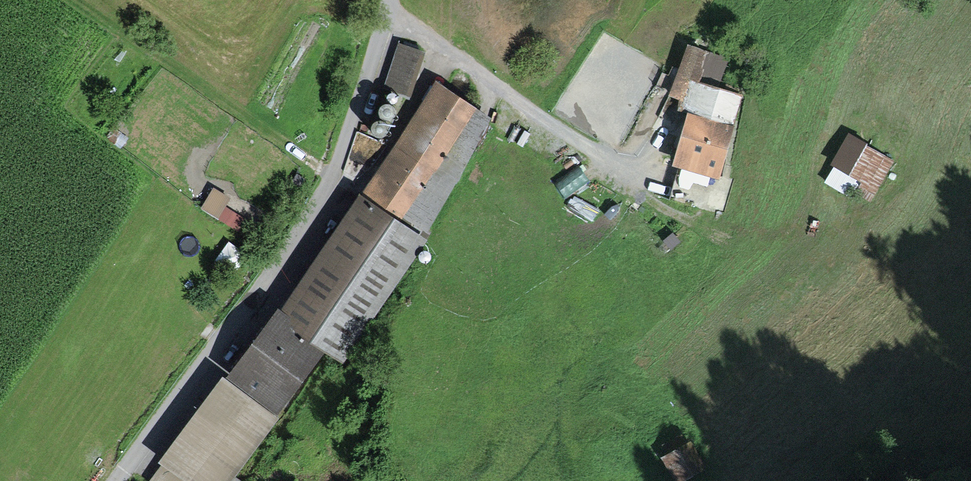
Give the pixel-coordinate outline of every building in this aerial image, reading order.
[(401,45),(387,88),(406,94),(421,51),(401,45)] [(690,48),(682,70),(695,74),(702,53),(690,48)] [(702,86),(679,162),(715,173),(737,97),(702,86)] [(427,231),(455,183),(488,121),(442,90),(310,288),(339,308),(338,310),(358,323),(392,273),(399,277),(429,232),(427,231)] [(850,139),(837,162),(863,178),(855,192),(870,200),(891,163),(850,139)] [(227,205),(232,196),(214,186),(202,207),(239,228),(246,215),(227,205)] [(321,348),(334,358),(358,323),(338,310),(339,308),(310,288),(287,324),(320,349),(321,348)] [(237,374),(277,405),(320,349),(287,324),(280,318),(237,374)] [(226,382),(152,480),(227,480),(274,418),(226,382)] [(668,456),(680,477),(701,465),(690,444),(668,456)]
